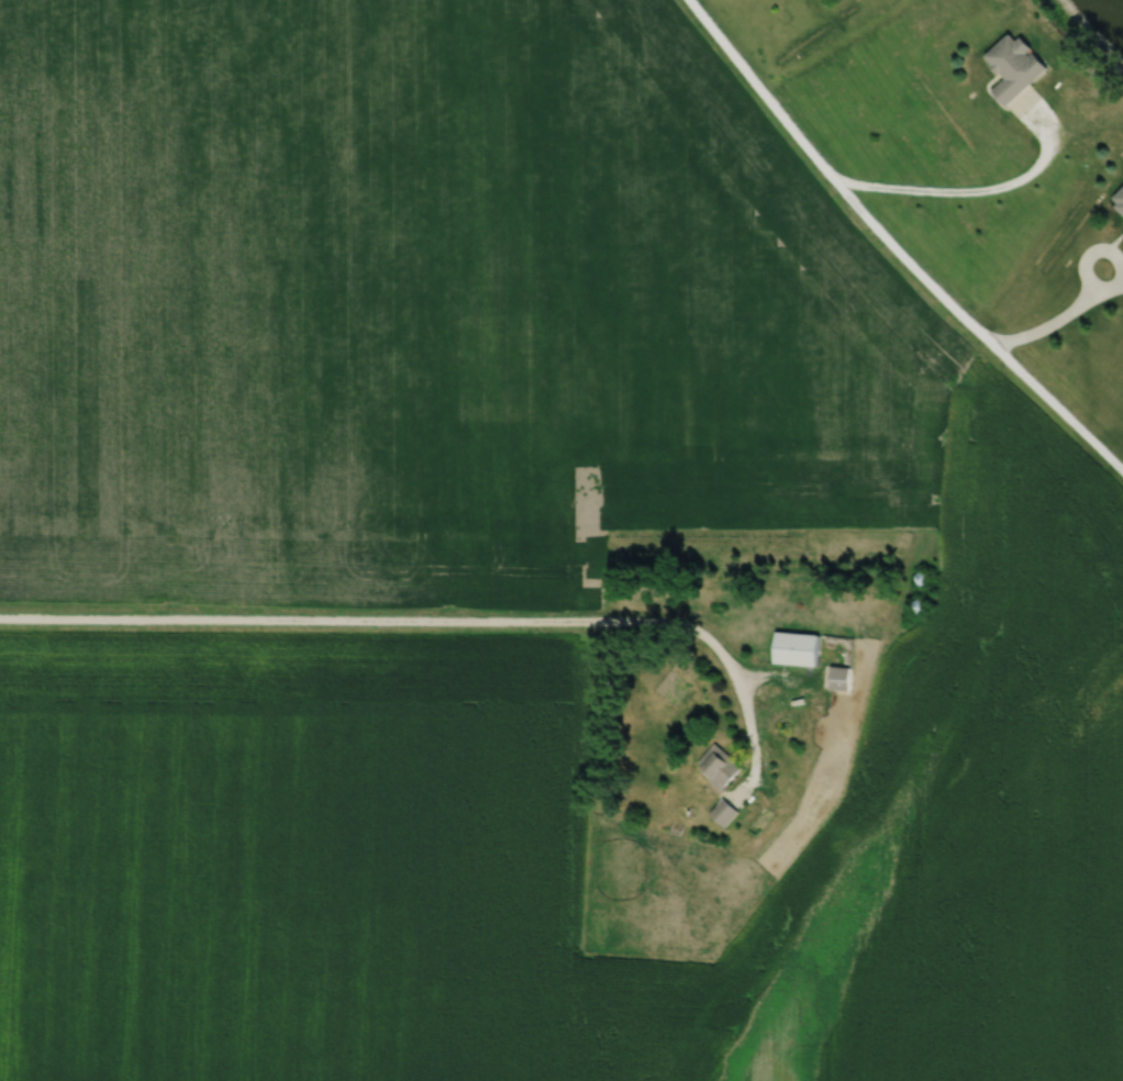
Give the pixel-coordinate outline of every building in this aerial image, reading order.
[(1043,66),(1009,29),(980,54),(1000,76),(987,88),(1001,104),(1043,66)] [(818,633),(769,631),(768,663),(817,665),(818,633)] [(845,666),(825,666),(825,689),(845,689),(845,666)] [(706,790),(736,775),(721,743),(690,759),(706,790)] [(735,810),(719,796),(706,813),(722,826),(735,810)]
